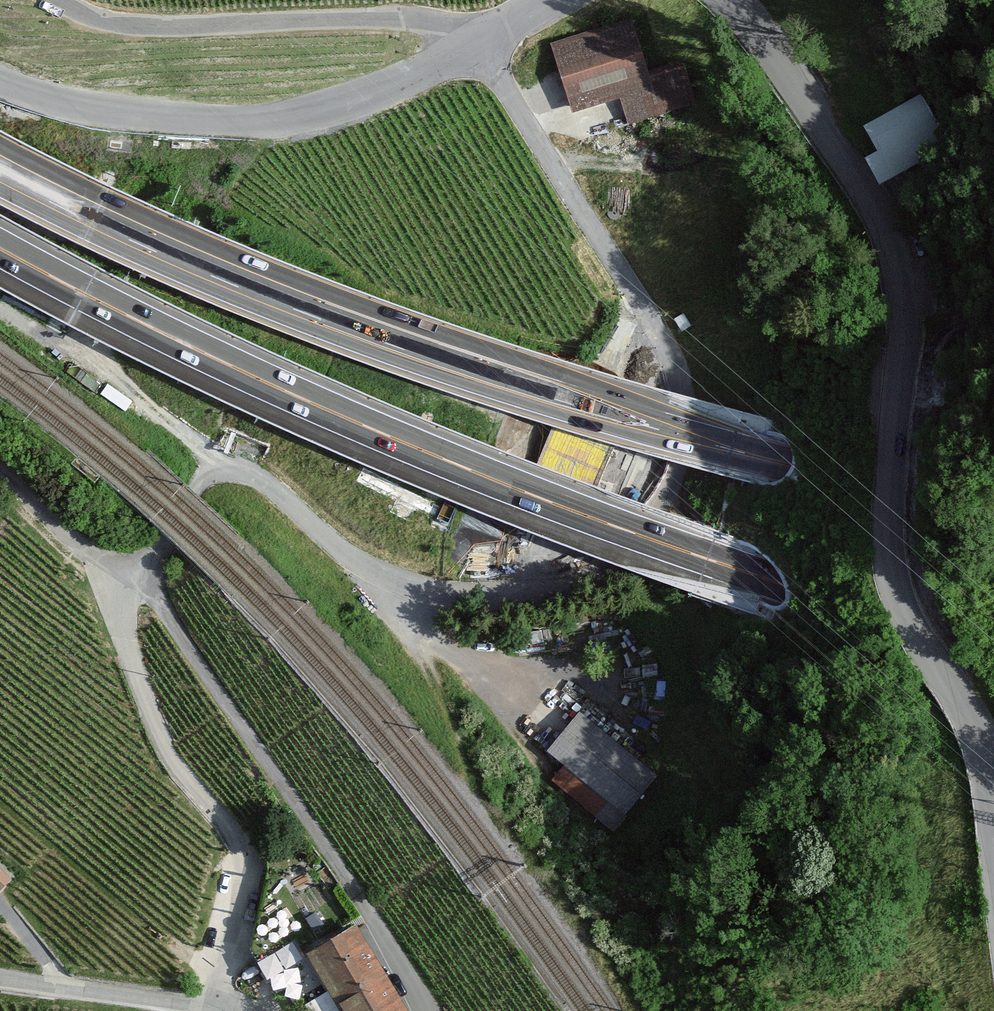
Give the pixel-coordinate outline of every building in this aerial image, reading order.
[(635,19),(551,41),(570,113),(620,99),(626,124),(685,109),(673,66),(649,72),(635,19)] [(919,99),(869,129),(891,167),(942,137),(919,99)] [(546,751),(564,765),(552,780),(614,830),(660,774),(580,709),(546,751)] [(0,871),(0,888),(9,880),(0,871)] [(312,956),(345,1010),(408,1010),(359,928),(312,956)] [(254,1006),(311,984),(296,946),(239,969),(254,1006)]
